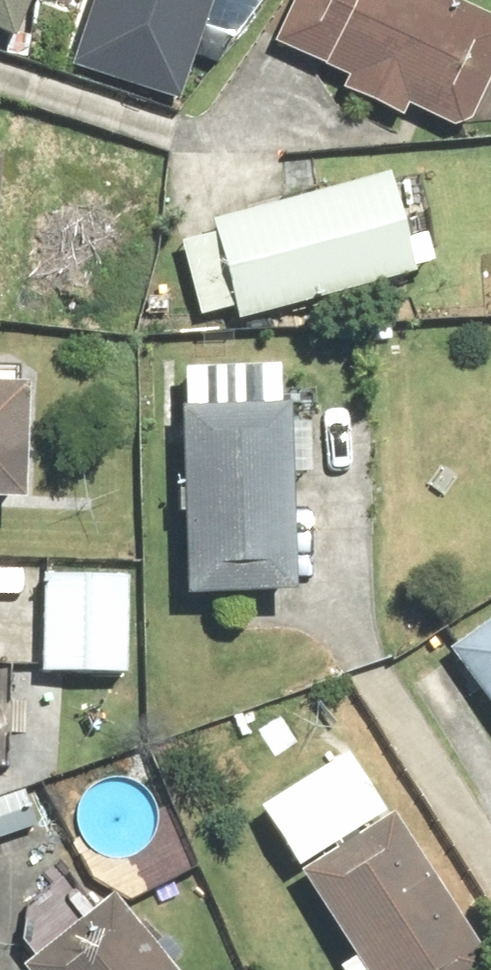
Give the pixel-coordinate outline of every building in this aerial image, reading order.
[(11,39),(30,0),(0,0),(0,33),(11,39)] [(72,52),(178,91),(212,0),(92,0),(72,52)] [(273,43),(350,79),(344,89),(403,117),(410,103),(473,132),(490,94),(490,16),(456,0),(293,0),(273,43)] [(384,178),(212,221),(237,321),(409,277),(384,178)] [(16,508),(23,392),(0,390),(0,507),(16,508)] [(171,414),(178,595),(287,591),(280,410),(171,414)] [(121,577),(42,575),(39,673),(118,675),(121,577)] [(448,655),(490,714),(490,624),(448,655)] [(364,969),(486,969),(391,815),(302,869),(364,969)] [(19,969),(170,969),(108,893),(16,966),(19,969)]
